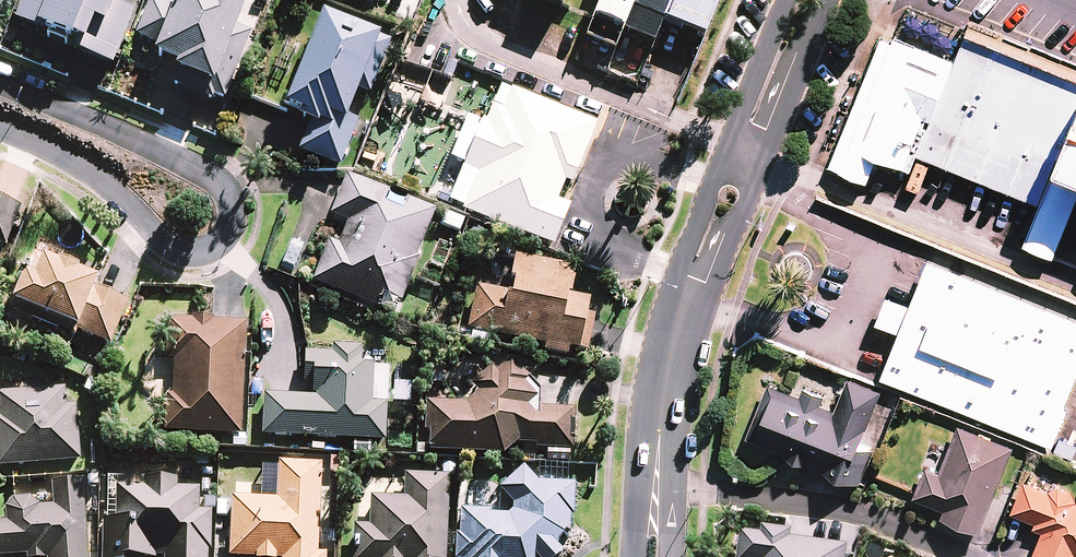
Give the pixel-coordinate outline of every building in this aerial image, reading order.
[(66,48),(70,39),(82,44),(78,53),(111,68),(113,63),(135,13),(112,3),(114,0),(25,0),(16,20),(46,33),(44,38),(66,48)] [(130,6),(142,11),(147,0),(133,0),(130,6)] [(592,38),(617,48),(623,33),(637,0),(607,0),(592,38)] [(623,33),(657,47),(666,24),(676,0),(637,0),(623,33)] [(666,24),(705,39),(721,0),(676,0),(666,24)] [(297,117),(310,123),(299,150),(339,166),(359,117),(348,112),(358,89),(369,93),(389,42),(322,15),(285,105),(299,111),(297,117)] [(1075,113),(1075,74),(968,30),(955,61),(918,152),(1040,202),(1057,159),(1075,113)] [(878,155),(911,169),(918,152),(955,61),(894,36),(891,43),(881,39),(829,166),(867,181),(878,155)] [(595,124),(500,86),(485,124),(466,117),(450,157),(465,163),(449,204),(553,244),(569,205),(557,200),(565,180),(572,182),(595,124)] [(1057,159),(1075,166),(1075,113),(1057,159)] [(1022,244),(1052,257),(1075,199),(1075,166),(1057,159),(1040,202),(1022,244)] [(435,209),(346,175),(331,215),(348,221),(339,245),(329,241),(313,281),(395,313),(435,209)] [(5,245),(20,208),(0,199),(0,242),(5,245)] [(467,219),(445,209),(437,225),(460,235),(467,219)] [(96,279),(32,253),(13,301),(76,327),(75,330),(110,344),(127,300),(93,286),(96,279)] [(573,268),(515,257),(508,293),(476,287),(468,329),(545,344),(544,351),(566,355),(567,347),(586,350),(596,301),(568,296),(573,268)] [(929,258),(911,303),(888,293),(876,322),(900,331),(881,377),(1053,445),(1069,405),(1064,403),(1075,373),(1075,317),(929,258)] [(247,322),(168,318),(166,358),(175,359),(173,395),(168,394),(166,430),(240,434),(247,322)] [(361,347),(332,346),(331,353),(305,352),(304,382),(313,383),(313,396),(264,395),(262,435),(384,440),(385,402),(371,402),(373,365),(360,365),(361,347)] [(472,387),(477,393),(473,397),(464,404),(443,403),(424,402),(422,430),(430,431),(429,449),(503,454),(516,442),(534,444),(533,447),(567,449),(570,409),(537,407),(538,387),(512,357),(496,372),(493,369),(472,387)] [(768,382),(747,436),(860,481),(873,447),(859,442),(881,389),(849,376),(835,409),(821,403),(824,394),(804,386),(800,395),(768,382)] [(75,388),(0,393),(0,466),(80,461),(75,388)] [(980,531),(1014,445),(958,423),(940,470),(926,464),(915,491),(913,496),(944,508),(941,515),(980,531)] [(262,498),(232,497),(229,556),(231,556),(324,556),(326,514),(319,514),(321,463),(278,462),(278,466),(263,465),(262,498)] [(457,511),(455,556),(553,556),(561,548),(555,543),(562,535),(571,535),(573,484),(538,482),(522,467),(499,490),(511,501),(510,513),(457,511)] [(450,478),(407,476),(373,475),(371,525),(354,524),(352,556),(446,556),(450,478)] [(118,497),(116,520),(105,519),(102,556),(208,556),(211,512),(216,512),(217,497),(198,495),(199,483),(145,479),(145,489),(119,487),(118,497)] [(1031,556),(1075,556),(1075,500),(1075,498),(1072,489),(1060,485),(1049,488),(1049,489),(1023,479),(1010,512),(1035,521),(1033,526),(1042,530),(1031,556)] [(36,499),(5,501),(7,522),(0,523),(0,556),(27,555),(27,556),(87,556),(82,480),(52,481),(53,495),(54,504),(37,505),(36,499)] [(741,533),(738,556),(847,556),(848,547),(792,539),(793,532),(787,531),(763,528),(762,535),(741,533)]
